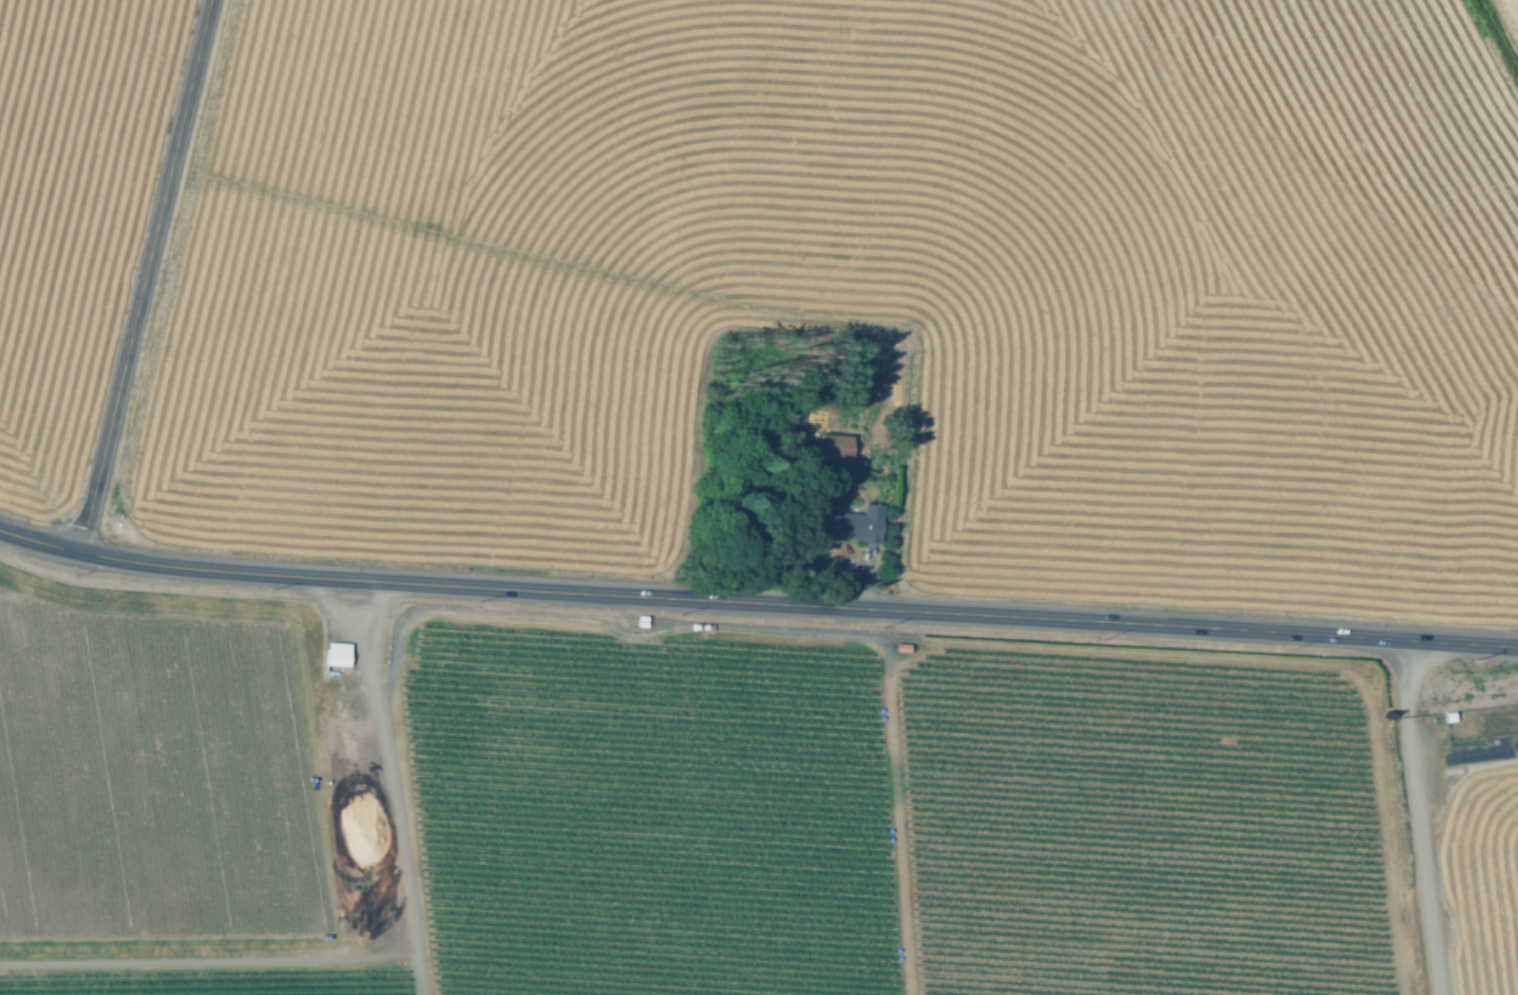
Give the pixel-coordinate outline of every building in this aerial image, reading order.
[(822,459),(823,433),(854,434),(853,461),(822,459)] [(818,509),(834,510),(835,503),(846,503),(845,511),(866,512),(866,502),(884,503),(882,542),(865,541),(865,539),(851,538),(851,533),(840,533),(840,535),(817,534),(818,509)] [(639,625),(640,615),(649,616),(649,626),(639,625)] [(329,664),(329,641),(352,642),(351,664),(329,664)] [(895,650),(896,642),(909,643),(909,651),(895,650)] [(1445,721),(1444,711),(1453,710),(1454,719),(1445,721)]
